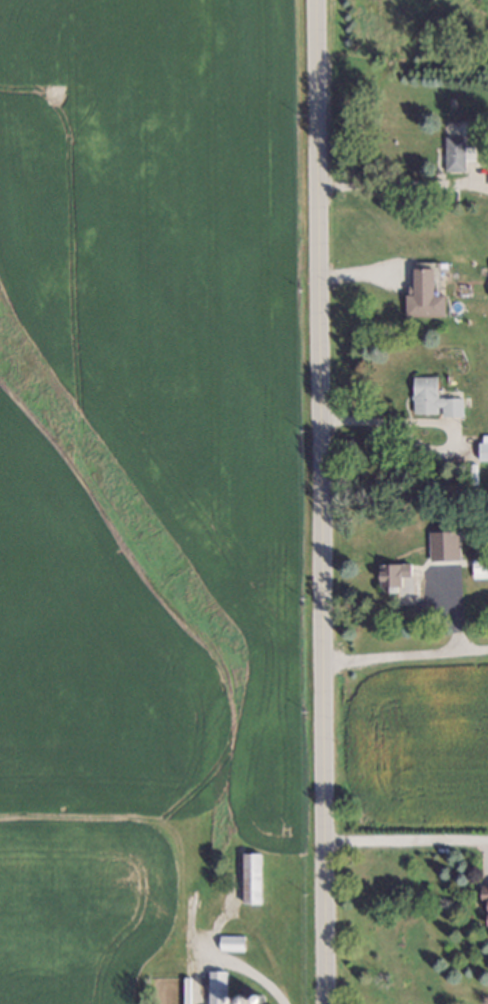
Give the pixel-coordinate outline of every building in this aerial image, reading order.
[(460,169),(441,168),(442,137),(461,137),(460,169)] [(409,272),(429,273),(429,294),(440,295),(439,314),(402,313),(403,294),(409,294),(409,272)] [(433,411),(410,410),(411,376),(434,377),(433,411)] [(458,415),(440,415),(441,398),(455,399),(458,399),(458,415)] [(474,432),(487,432),(487,454),(474,454),(474,432)] [(430,559),(431,543),(447,544),(446,559),(430,559)] [(469,556),(487,556),(487,573),(469,573),(469,556)] [(382,592),(382,588),(377,588),(377,564),(407,564),(407,577),(398,577),(398,590),(393,590),(393,592),(382,592)] [(241,902),(240,855),(256,855),(257,902),(241,902)] [(478,881),(487,882),(487,922),(480,922),(481,904),(477,903),(478,881)] [(241,949),(218,949),(218,935),(241,935),(241,949)] [(208,969),(224,969),(223,1002),(208,1002),(208,969)] [(257,993),(259,994),(261,996),(262,998),(260,1002),(258,1003),(255,1003),(252,1001),(251,998),(253,994),(257,993)] [(245,1003),(244,1003),(238,1003),(236,1003),(235,1000),(237,995),(241,994),(244,995),(246,997),(246,1000),(245,1003)] [(229,995),(231,996),(233,998),(233,1000),(232,1002),(231,1003),(228,1003),(225,1002),(225,999),(226,997),(229,995)]
